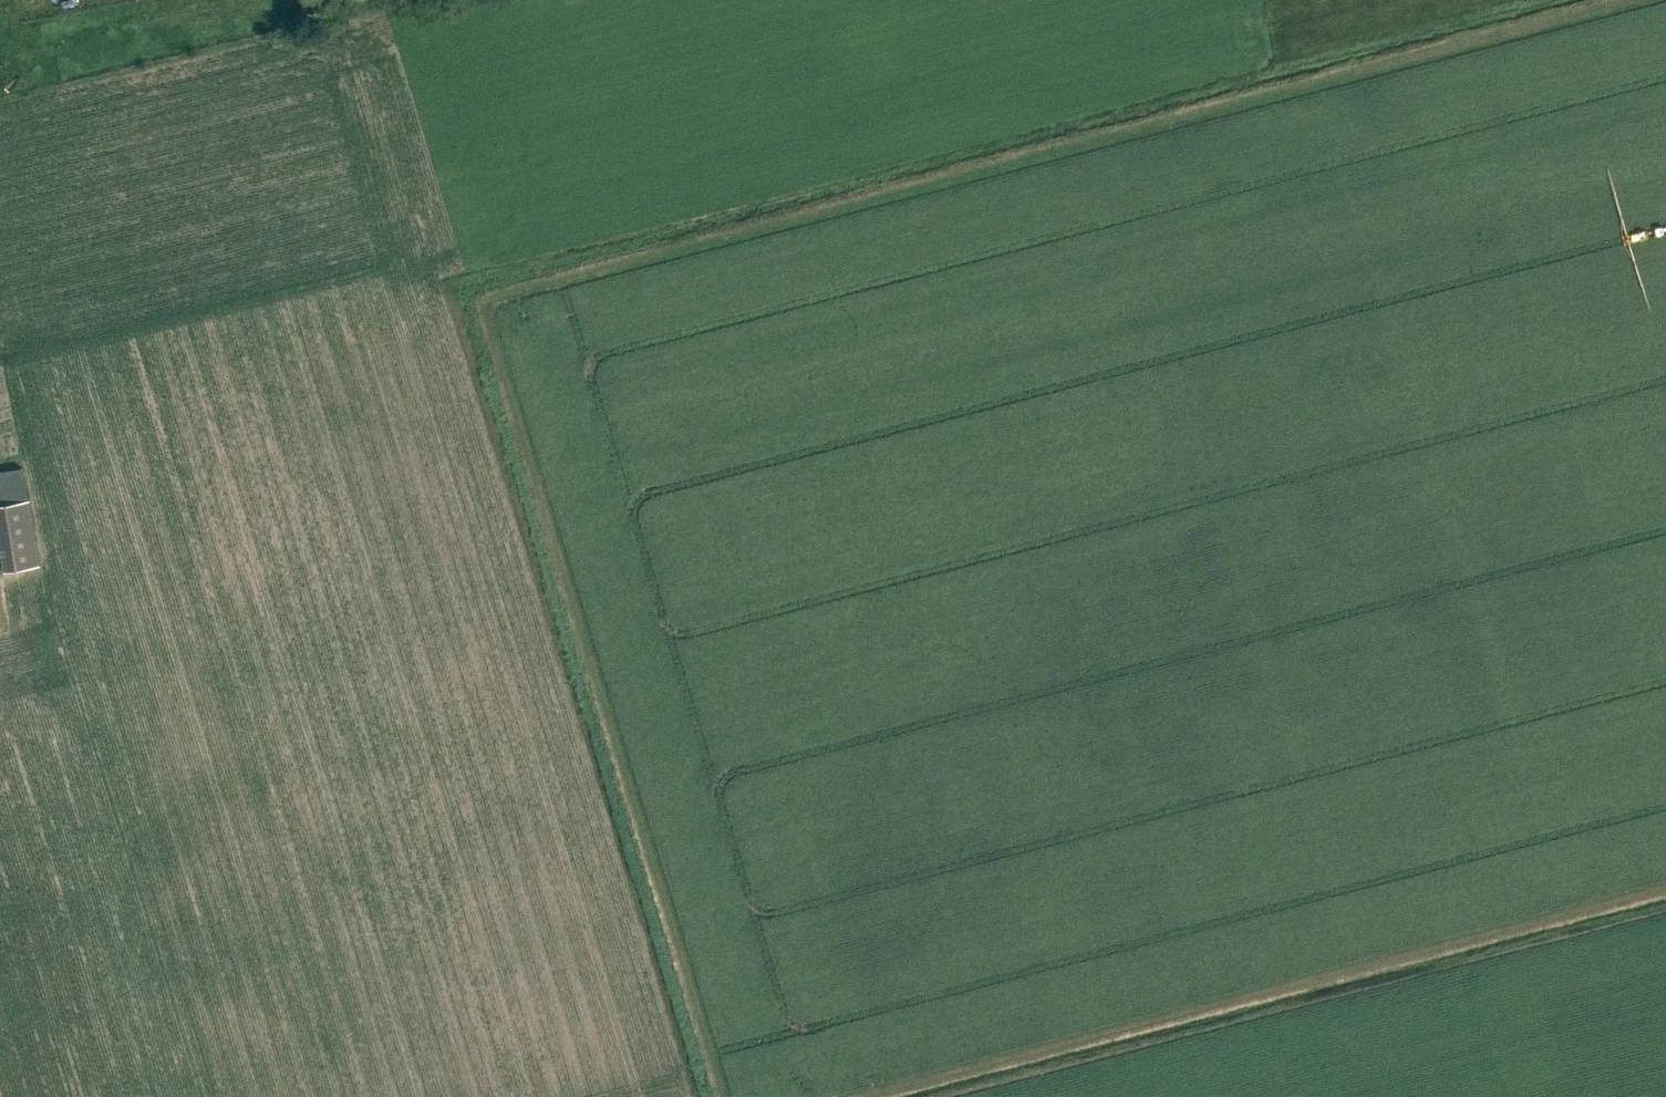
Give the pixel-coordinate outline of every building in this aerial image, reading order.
[(2,570),(38,564),(28,498),(26,498),(21,467),(0,471),(0,559),(2,570)]
